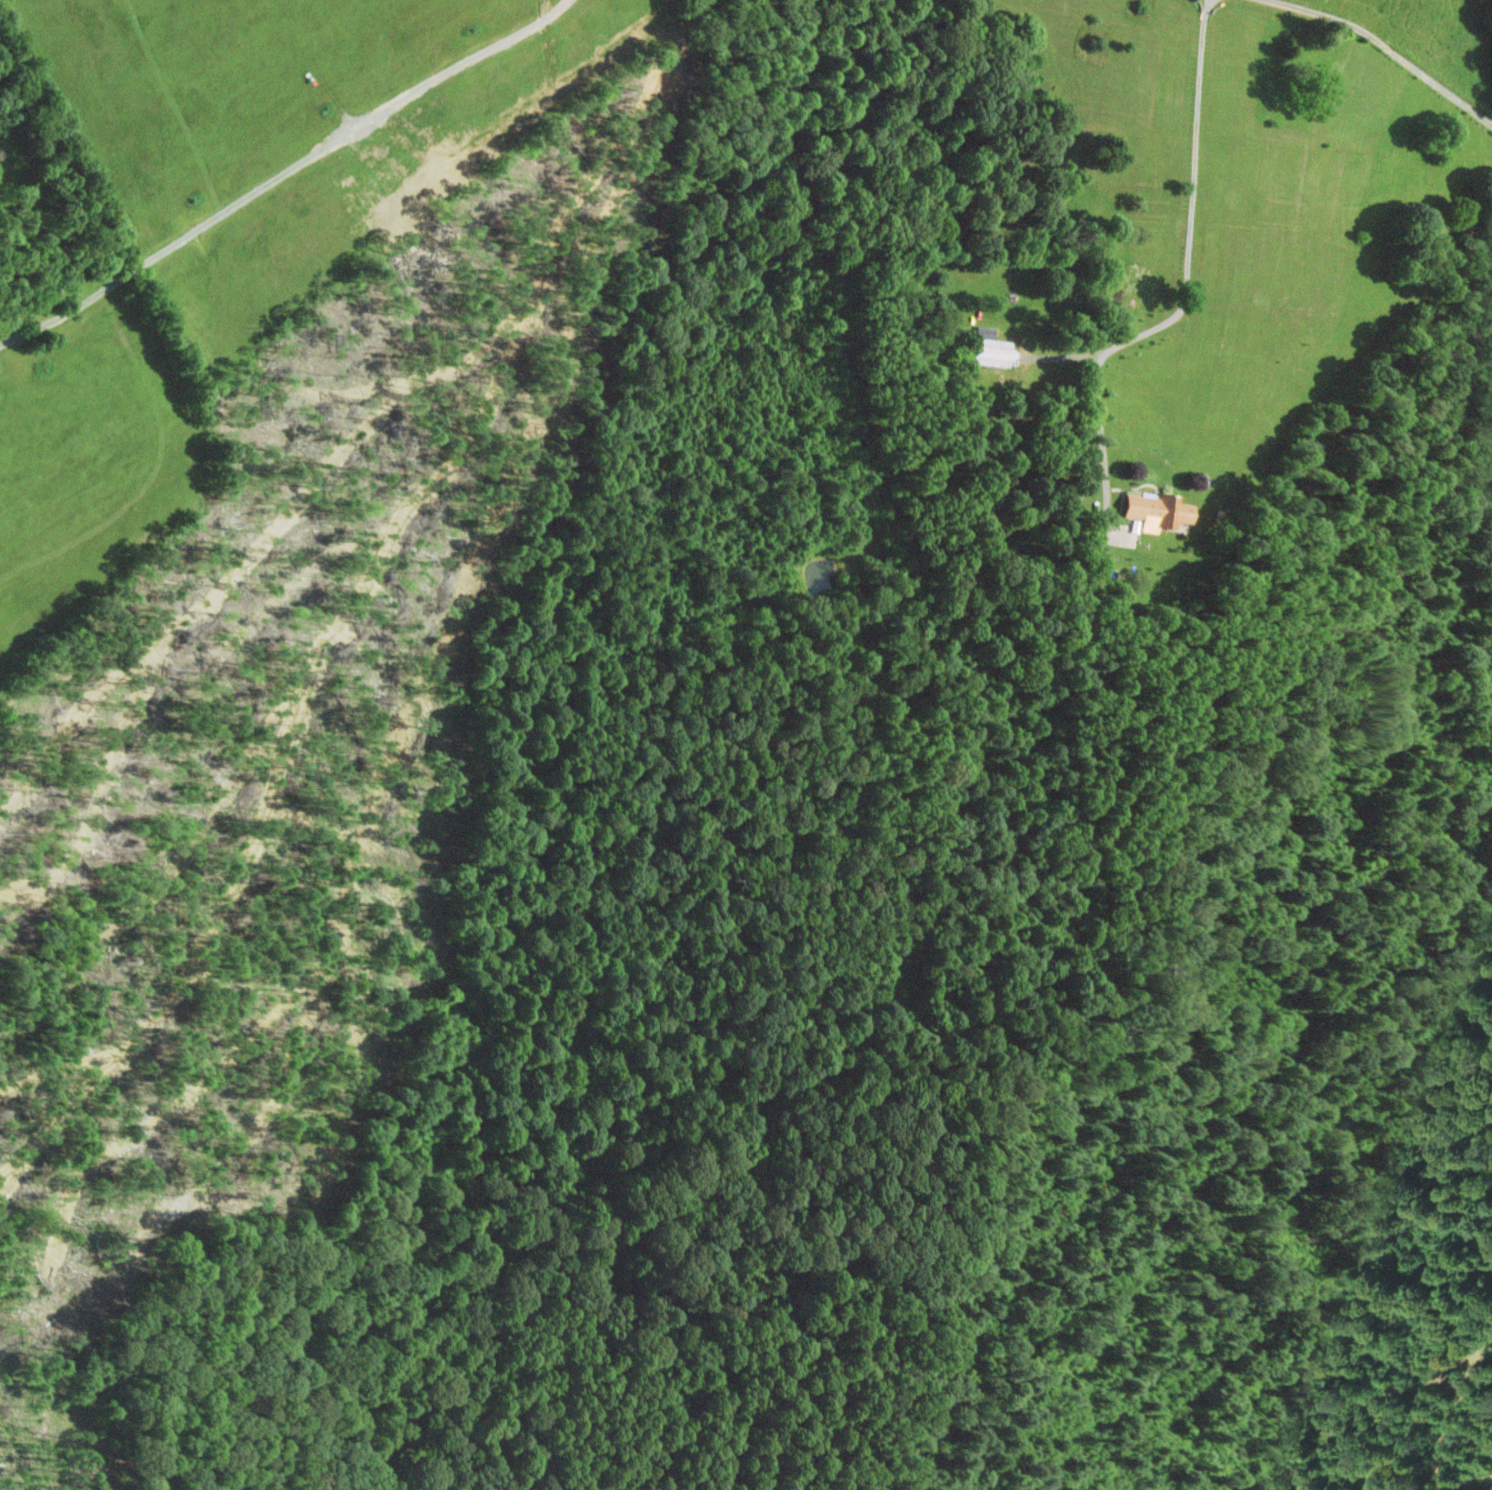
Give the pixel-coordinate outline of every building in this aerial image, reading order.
[(1186,500),(1174,499),(1175,493),(1122,488),(1120,513),(1139,515),(1138,528),(1152,530),(1153,525),(1170,527),(1171,519),(1184,520),(1186,500)]
